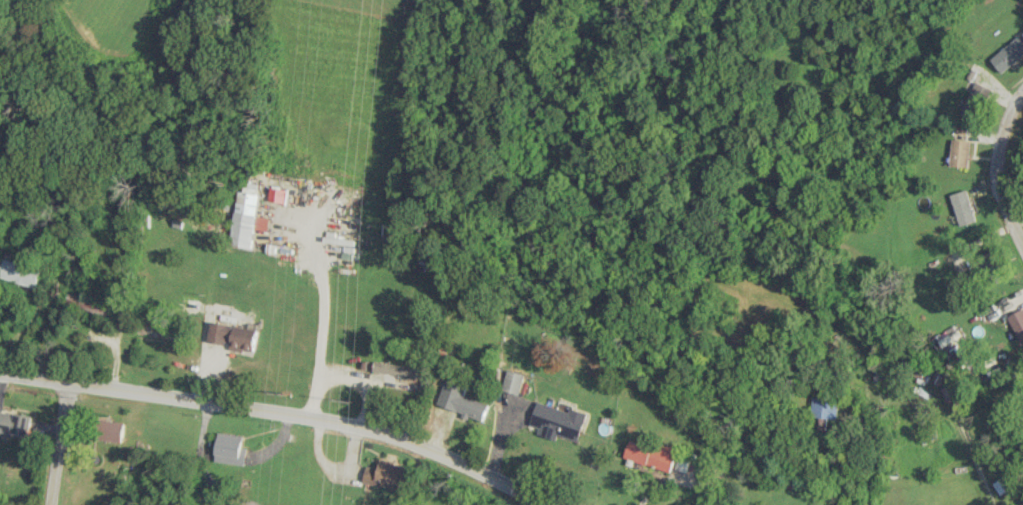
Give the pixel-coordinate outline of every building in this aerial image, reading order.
[(1019,34),(991,59),(1003,73),(1022,55),(1022,38),(1019,34)] [(977,120),(990,87),(974,81),(962,114),(977,120)] [(969,166),(970,140),(952,139),(951,166),(969,166)] [(288,202),(289,189),(271,187),(269,200),(288,202)] [(950,194),(960,226),(976,221),(967,189),(950,194)] [(978,260),(984,270),(999,262),(993,252),(978,260)] [(34,288),(40,269),(4,258),(0,269),(0,277),(34,288)] [(1008,316),(1019,341),(1022,339),(1022,309),(1008,316)] [(253,353),(257,330),(211,321),(208,340),(230,345),(229,348),(253,353)] [(373,371),(391,374),(390,381),(420,386),(422,368),(375,360),(373,371)] [(520,394),(526,374),(509,369),(503,389),(520,394)] [(490,404),(465,395),(468,386),(444,377),(434,402),(484,421),(490,404)] [(947,400),(957,398),(954,383),(943,386),(947,400)] [(837,418),(838,398),(812,397),(811,417),(837,418)] [(579,443),(589,413),(571,407),(570,411),(539,401),(531,424),(540,427),(538,434),(558,440),(559,436),(579,443)] [(30,435),(31,413),(0,412),(0,421),(0,433),(30,435)] [(125,422),(103,419),(100,439),(122,442),(125,422)] [(924,425),(924,439),(937,438),(936,425),(924,425)] [(242,435),(217,432),(214,461),(244,465),(246,447),(241,446),(242,435)] [(625,457),(671,472),(679,449),(660,442),(658,449),(630,440),(625,457)] [(363,483),(414,491),(418,466),(380,460),(379,468),(366,466),(363,483)] [(1000,494),(1009,488),(1002,478),(993,483),(1000,494)]
